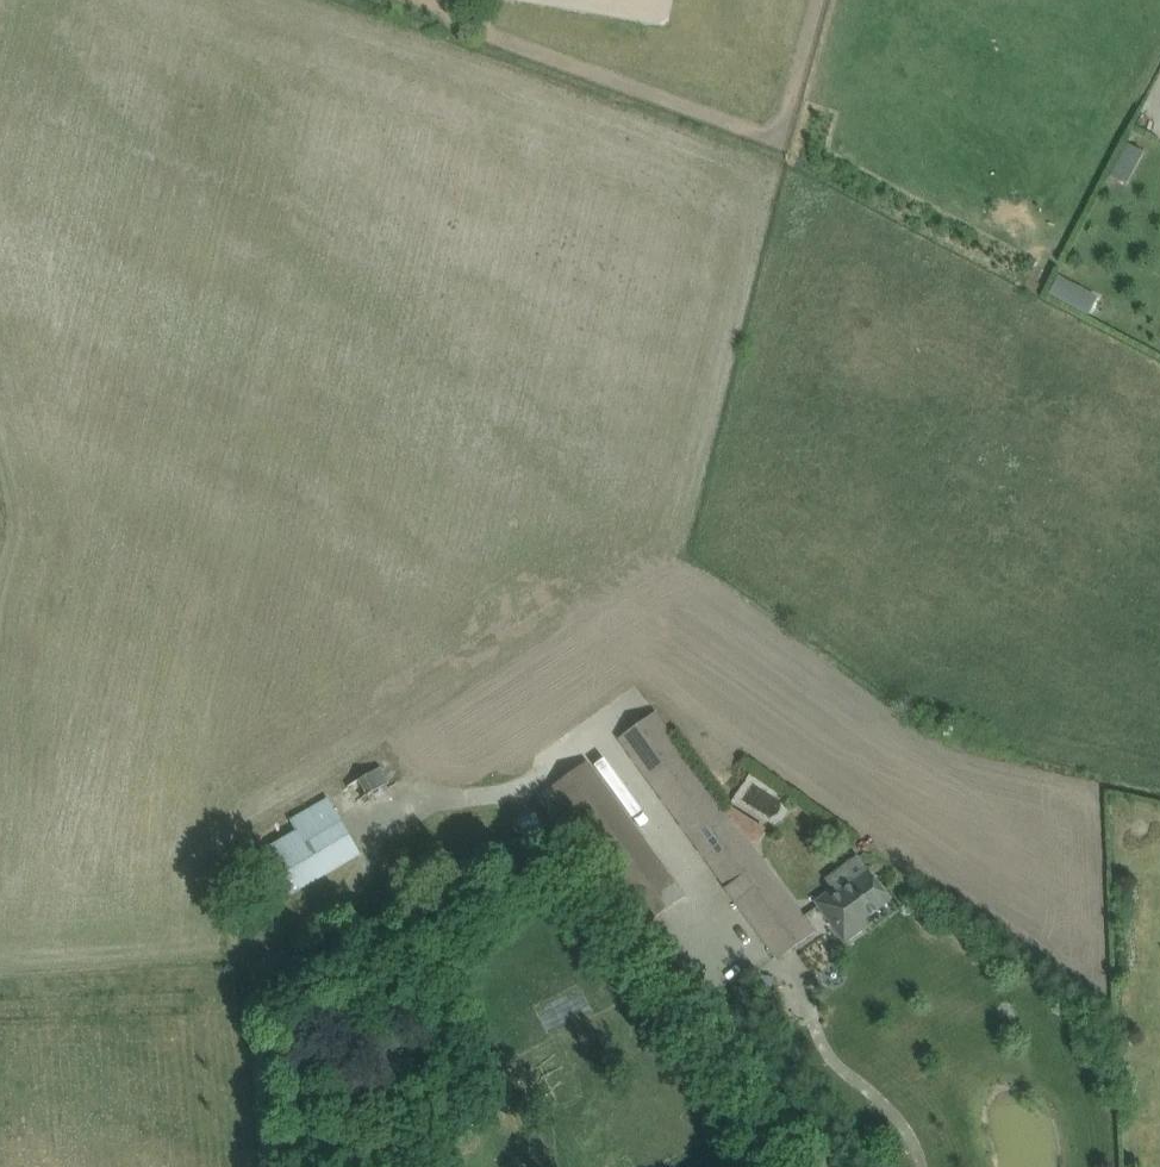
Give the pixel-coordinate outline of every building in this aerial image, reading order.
[(1138,148),(1119,180),(1136,190),(1155,157),(1138,148)] [(1060,270),(1050,289),(1090,309),(1100,290),(1060,270)] [(804,916),(803,917),(655,712),(618,738),(736,901),(735,901),(778,959),(815,932),(804,916)] [(587,761),(551,786),(648,923),(685,897),(587,761)] [(355,801),(389,781),(381,767),(348,787),(355,801)] [(360,854),(328,800),(288,820),(298,838),(269,855),(262,843),(240,856),(269,906),(360,854)] [(816,901),(845,941),(869,924),(866,918),(890,900),(869,871),(837,894),(833,889),(816,901)]
